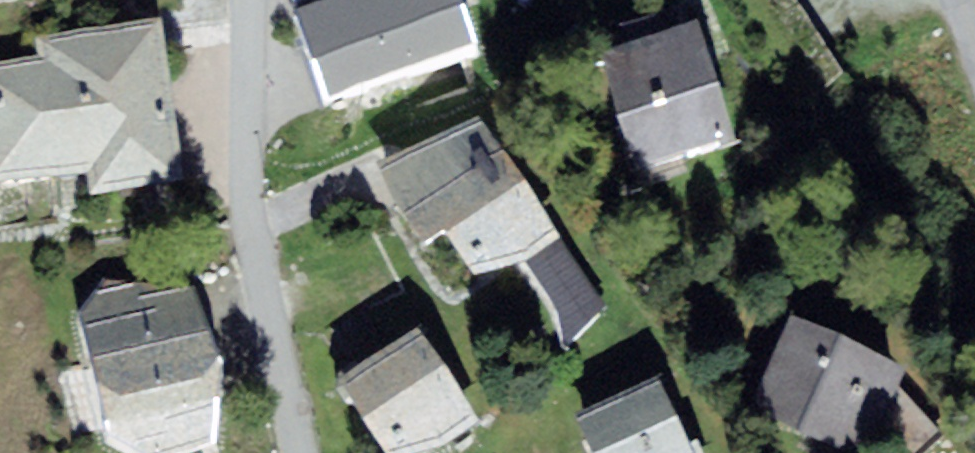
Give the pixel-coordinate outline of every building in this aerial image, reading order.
[(289,18),(298,44),(324,121),(478,70),(454,0),(344,0),(289,18)] [(622,0),(517,0),(521,11),(536,2),(554,38),(622,0)] [(594,40),(601,63),(670,42),(663,18),(594,40)] [(89,187),(92,210),(183,197),(160,31),(103,39),(36,48),(39,71),(0,77),(0,200),(89,187)] [(628,189),(733,157),(696,34),(670,42),(601,63),(591,66),(628,189)] [(477,132),(375,179),(420,266),(445,248),(473,285),(524,274),(561,250),(477,132)] [(607,318),(561,250),(524,274),(556,313),(563,356),(607,318)] [(78,320),(109,452),(111,452),(214,452),(223,396),(226,383),(196,297),(103,281),(78,320)] [(788,332),(743,424),(803,452),(875,452),(906,388),(788,332)] [(416,344),(335,400),(377,452),(435,452),(443,451),(475,428),(416,344)] [(574,430),(585,452),(686,452),(658,392),(574,430)]
